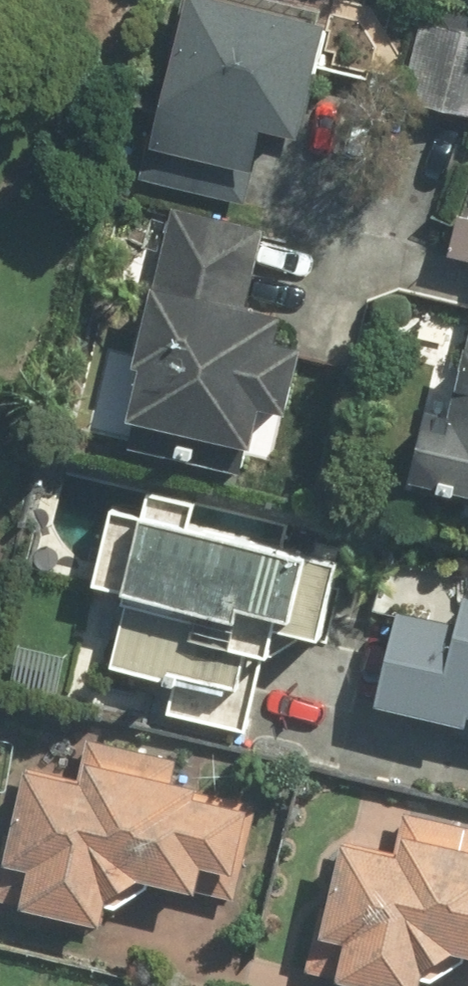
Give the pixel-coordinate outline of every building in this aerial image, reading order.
[(330,11),(278,0),(182,0),(149,153),(255,175),(263,136),(302,145),(330,11)] [(403,104),(467,119),(467,26),(422,16),(403,104)] [(273,344),(279,320),(248,312),(267,235),(171,212),(120,423),(246,454),(256,415),(281,421),(298,350),(273,344)] [(444,263),(467,270),(467,215),(459,212),(444,263)] [(448,423),(428,418),(411,495),(467,508),(467,332),(448,423)] [(118,604),(102,666),(175,685),(167,718),(246,738),(272,636),(320,648),(342,563),(195,525),(200,507),(142,492),(137,514),(109,507),(87,596),(118,604)] [(373,714),(467,736),(467,597),(461,596),(453,635),(394,622),(373,714)] [(108,885),(195,899),(199,874),(233,879),(244,803),(176,792),(182,758),(84,743),(79,777),(17,768),(2,869),(23,872),(17,916),(101,929),(108,885)] [(424,958),(467,965),(467,827),(402,816),(396,851),(339,842),(322,941),(342,944),(335,985),(419,985),(424,958)]
